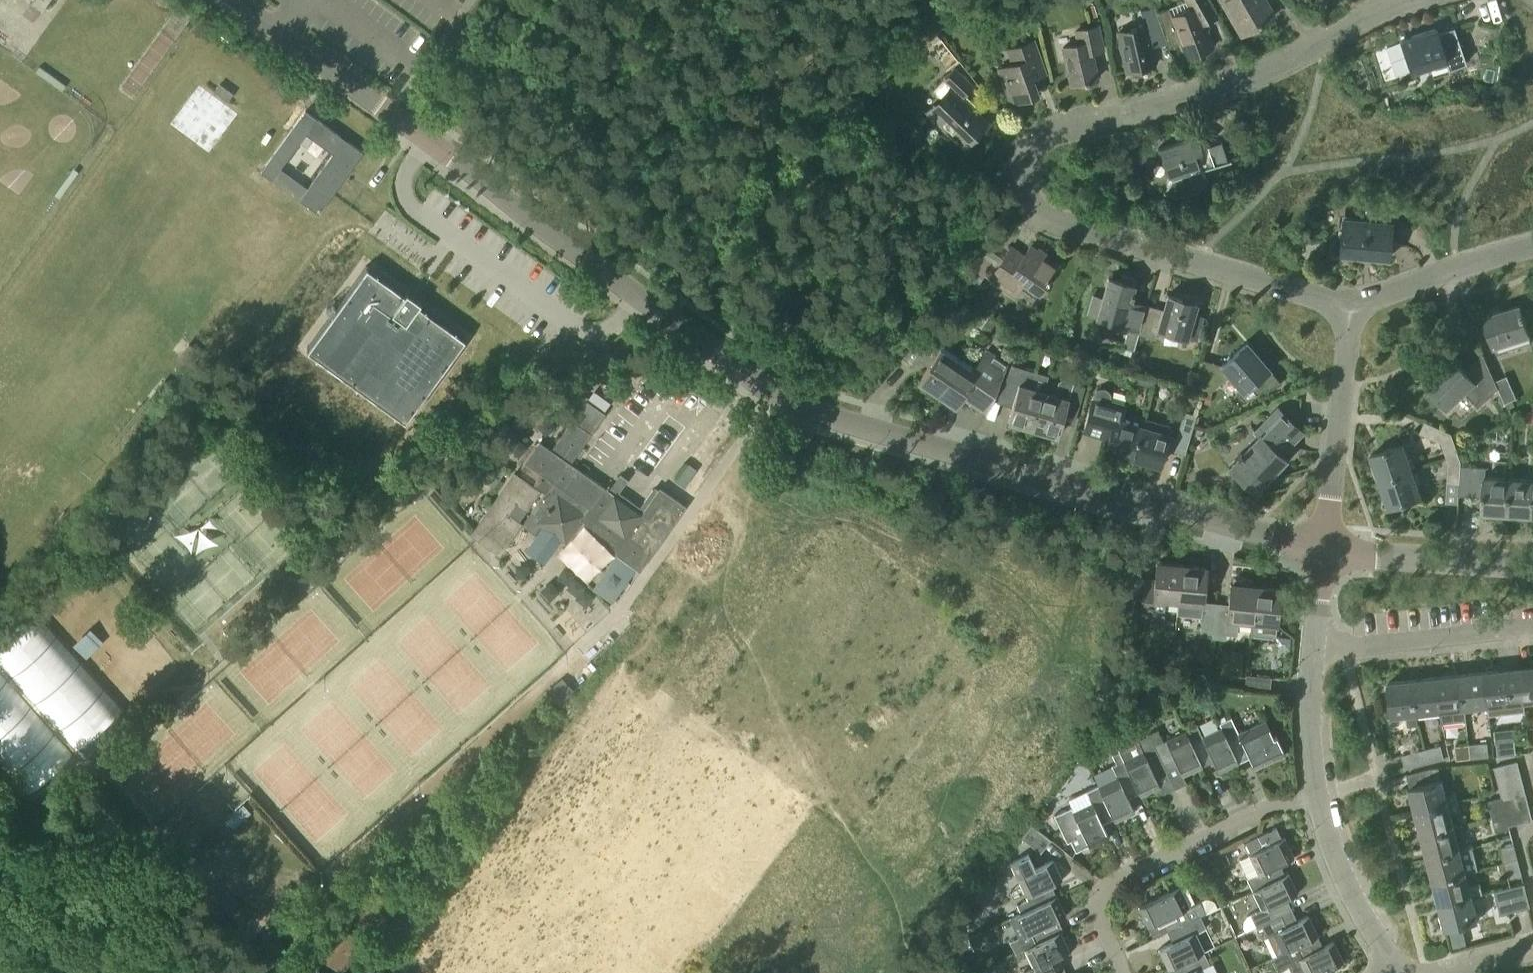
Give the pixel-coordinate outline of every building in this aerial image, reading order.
[(30,4),(41,12),(49,0),(33,0),(30,4)] [(1213,47),(1204,23),(1218,18),(1208,0),(1185,0),(1187,5),(1191,3),(1194,8),(1170,17),(1167,9),(1157,12),(1170,46),(1179,43),(1185,58),(1213,47)] [(1234,23),(1241,19),(1247,31),(1274,16),(1265,0),(1221,0),(1234,23)] [(192,15),(179,6),(166,24),(179,33),(192,15)] [(1127,72),(1154,66),(1149,42),(1165,38),(1154,8),(1140,11),(1144,27),(1118,33),(1127,72)] [(1091,52),(1103,49),(1097,26),(1075,31),(1078,44),(1062,47),(1071,85),(1097,79),(1091,52)] [(1401,40),(1411,71),(1428,65),(1431,74),(1465,63),(1453,28),(1436,33),(1435,29),(1401,40)] [(1037,94),(1036,92),(1029,70),(1042,66),(1033,41),(1008,49),(1013,64),(999,69),(1011,103),(1037,94)] [(961,98),(973,87),(954,69),(933,90),(943,100),(929,115),(961,145),(985,120),(961,98)] [(233,94),(219,84),(213,92),(227,102),(233,94)] [(363,152),(304,110),(260,171),(272,179),(305,134),(332,153),(298,199),(318,214),(363,152)] [(1163,191),(1163,192),(1166,194),(1169,195),(1172,196),(1175,196),(1178,196),(1181,196),(1184,196),(1187,195),(1190,194),(1193,193),(1196,191),(1198,189),(1201,188),(1203,185),(1205,183),(1207,180),(1208,178),(1207,177),(1206,179),(1205,178),(1203,171),(1231,162),(1231,160),(1228,161),(1222,142),(1202,149),(1198,136),(1160,148),(1169,177),(1171,181),(1165,192),(1163,191)] [(1131,154),(1135,167),(1147,163),(1143,150),(1131,154)] [(1391,222),(1341,218),(1339,254),(1388,258),(1391,222)] [(989,278),(1001,287),(1013,295),(1022,282),(1038,293),(1058,265),(1030,246),(1023,256),(1011,247),(989,278)] [(980,279),(984,275),(992,263),(985,258),(983,256),(971,273),(973,274),(980,279)] [(467,338),(366,266),(307,350),(407,421),(467,338)] [(1139,334),(1145,310),(1127,305),(1133,285),(1134,280),(1121,276),(1119,281),(1105,277),(1100,297),(1092,294),(1086,314),(1128,326),(1122,347),(1135,351),(1139,334)] [(1146,305),(1145,310),(1139,334),(1156,339),(1159,329),(1198,340),(1205,315),(1195,312),(1197,304),(1167,295),(1163,310),(1146,305)] [(1494,353),(1502,351),(1532,342),(1520,305),(1483,316),(1494,353)] [(993,324),(986,319),(978,330),(986,335),(993,324)] [(937,394),(960,359),(923,334),(902,357),(912,367),(924,354),(932,360),(918,381),(937,394)] [(1221,364),(1212,361),(1203,358),(1194,387),(1211,392),(1231,375),(1243,391),(1249,386),(1255,394),(1280,384),(1246,343),(1221,364)] [(189,345),(179,358),(190,366),(200,353),(189,345)] [(974,368),(960,359),(937,394),(955,407),(963,396),(967,399),(966,401),(979,411),(981,408),(986,412),(1006,365),(986,351),(974,368)] [(1456,362),(1431,386),(1449,405),(1462,392),(1477,408),(1497,389),(1481,353),(1463,369),(1456,362)] [(1048,376),(1012,365),(999,393),(1015,397),(1007,421),(1032,429),(1043,392),(1048,376)] [(1496,380),(1507,403),(1517,398),(1506,375),(1496,380)] [(1055,395),(1043,392),(1032,429),(1057,436),(1064,412),(1076,415),(1084,386),(1064,380),(1058,383),(1055,395)] [(1132,458),(1143,419),(1132,415),(1125,423),(1120,421),(1125,405),(1110,401),(1110,400),(1110,396),(1108,392),(1104,389),(1100,389),(1096,391),(1093,395),(1083,432),(1089,433),(1090,428),(1110,433),(1105,450),(1132,458)] [(1203,392),(1201,402),(1209,404),(1212,394),(1203,392)] [(1258,435),(1229,467),(1256,492),(1286,459),(1281,454),(1302,431),(1277,407),(1254,431),(1258,435)] [(566,535),(580,516),(615,541),(617,552),(639,568),(638,569),(639,570),(685,505),(667,492),(663,496),(652,488),(639,506),(618,491),(620,488),(613,484),(608,490),(570,462),(597,423),(578,409),(551,449),(538,440),(520,466),(537,479),(541,473),(552,480),(530,511),(531,512),(524,521),(537,531),(544,523),(562,536),(566,535)] [(1183,412),(1175,442),(1187,445),(1195,416),(1183,412)] [(1532,424),(1532,412),(1523,415),(1525,420),(1532,424)] [(1171,427),(1143,419),(1132,458),(1160,466),(1164,448),(1172,450),(1175,442),(1167,440),(1171,427)] [(1424,421),(1418,430),(1418,431),(1437,444),(1443,460),(1456,455),(1448,434),(1444,435),(1424,421)] [(1380,481),(1412,470),(1403,445),(1372,456),(1380,481)] [(1417,474),(1441,471),(1438,453),(1415,457),(1417,474)] [(1456,455),(1443,460),(1445,466),(1444,482),(1457,482),(1458,466),(1458,462),(1456,455)] [(692,491),(698,484),(705,477),(706,476),(688,463),(687,463),(675,480),(684,487),(685,486),(692,491)] [(1458,466),(1457,482),(1457,493),(1469,494),(1471,467),(1458,466)] [(1483,467),(1471,467),(1469,494),(1481,494),(1480,512),(1507,514),(1509,479),(1482,477),(1483,467)] [(1412,470),(1380,481),(1390,508),(1422,497),(1412,470)] [(535,490),(514,475),(474,532),(498,550),(518,522),(506,513),(515,500),(524,506),(535,490)] [(494,478),(489,484),(495,489),(500,482),(494,478)] [(1509,479),(1507,514),(1532,516),(1532,509),(1532,480),(1509,479)] [(595,549),(598,536),(584,533),(581,546),(595,549)] [(572,544),(562,554),(570,563),(581,553),(572,544)] [(1178,602),(1181,566),(1156,563),(1154,589),(1142,588),(1140,613),(1163,615),(1164,600),(1178,602)] [(1206,568),(1181,566),(1178,602),(1202,604),(1199,632),(1212,633),(1214,608),(1202,607),(1206,568)] [(1214,608),(1212,633),(1211,638),(1225,639),(1225,635),(1236,636),(1238,621),(1251,622),(1255,586),(1254,586),(1254,585),(1253,585),(1233,578),(1231,584),(1230,584),(1228,609),(1214,608)] [(1255,586),(1251,622),(1250,635),(1275,637),(1280,589),(1255,586)] [(0,648),(0,772),(23,798),(121,714),(36,617),(0,648)] [(231,621),(223,630),(229,636),(238,628),(231,621)] [(1532,661),(1532,667),(1521,668),(1524,701),(1532,700),(1532,661)] [(1521,668),(1485,672),(1488,705),(1490,716),(1524,712),(1523,701),(1524,701),(1521,668)] [(1485,672),(1461,675),(1464,708),(1488,705),(1485,672)] [(1269,690),(1271,677),(1271,676),(1245,674),(1244,688),(1269,690)] [(1461,675),(1437,677),(1441,710),(1442,718),(1443,723),(1466,720),(1464,708),(1461,675)] [(1437,677),(1413,680),(1417,713),(1441,710),(1437,677)] [(1417,713),(1413,680),(1388,683),(1392,716),(1407,714),(1408,725),(1417,724),(1415,713),(1417,713)] [(1220,727),(1238,764),(1238,763),(1237,760),(1247,755),(1254,769),(1285,755),(1276,736),(1273,737),(1265,720),(1238,732),(1233,722),(1220,727)] [(1238,764),(1220,727),(1202,736),(1197,725),(1185,731),(1200,764),(1201,764),(1212,759),(1218,773),(1238,764)] [(1157,731),(1149,735),(1166,771),(1177,765),(1182,776),(1202,767),(1201,764),(1200,764),(1185,731),(1162,741),(1157,731)] [(1166,771),(1149,735),(1137,740),(1117,749),(1118,752),(1137,789),(1137,790),(1140,797),(1160,787),(1154,776),(1166,771)] [(1514,740),(1496,742),(1498,756),(1516,754),(1514,740)] [(1487,743),(1472,744),(1473,758),(1489,756),(1487,743)] [(1443,744),(1426,749),(1430,764),(1446,759),(1443,744)] [(1473,758),(1472,744),(1455,746),(1456,760),(1473,758)] [(1430,764),(1426,749),(1402,755),(1405,770),(1430,764)] [(1116,777),(1098,786),(1111,815),(1114,822),(1134,813),(1126,795),(1137,790),(1137,789),(1118,752),(1111,755),(1115,764),(1111,766),(1116,777)] [(1497,780),(1521,774),(1518,762),(1494,768),(1497,780)] [(1456,791),(1446,793),(1443,781),(1440,782),(1436,768),(1407,776),(1416,811),(1458,801),(1456,791)] [(1524,785),(1521,774),(1497,780),(1500,792),(1524,785)] [(1527,797),(1524,785),(1500,792),(1501,796),(1503,804),(1527,797)] [(1111,815),(1098,786),(1085,791),(1091,802),(1073,811),(1071,807),(1054,815),(1066,843),(1070,841),(1075,852),(1088,846),(1089,848),(1109,838),(1100,820),(1111,815)] [(1503,804),(1501,796),(1487,800),(1492,817),(1529,808),(1527,797),(1503,804)] [(1458,801),(1416,811),(1421,835),(1455,826),(1452,815),(1461,813),(1458,801)] [(225,820),(233,829),(251,813),(243,804),(225,820)] [(1529,808),(1492,817),(1496,832),(1510,829),(1509,826),(1532,820),(1529,808)] [(1040,852),(1049,840),(1050,839),(1031,824),(1021,837),(1040,852)] [(1455,826),(1421,835),(1427,857),(1466,848),(1464,840),(1467,838),(1464,824),(1455,826)] [(1281,877),(1276,866),(1294,857),(1284,837),(1281,839),(1276,827),(1242,843),(1248,856),(1239,860),(1248,878),(1246,879),(1252,891),(1281,877)] [(1504,863),(1518,860),(1514,843),(1500,847),(1504,863)] [(1473,846),(1466,848),(1427,857),(1433,881),(1476,870),(1479,869),(1473,846)] [(1053,898),(1053,897),(1048,886),(1062,880),(1052,860),(1035,868),(1027,853),(1009,862),(1027,900),(1016,905),(1020,914),(1053,898)] [(1522,875),(1518,860),(1504,863),(1508,878),(1522,875)] [(1482,894),(1476,870),(1433,881),(1439,905),(1473,896),(1482,894)] [(1281,877),(1252,891),(1261,909),(1250,915),(1256,927),(1289,911),(1283,900),(1297,893),(1288,874),(1281,877)] [(1500,915),(1527,908),(1530,907),(1524,884),(1494,891),(1500,915)] [(1167,931),(1200,916),(1194,903),(1183,909),(1174,890),(1138,907),(1147,927),(1156,923),(1162,934),(1167,932),(1167,931)] [(1053,898),(1020,914),(1010,919),(1018,937),(1008,942),(1013,954),(1024,949),(1060,932),(1055,921),(1066,916),(1056,896),(1053,897),(1053,898)] [(1473,896),(1439,905),(1445,928),(1479,920),(1473,896)] [(1205,898),(1199,901),(1205,913),(1217,907),(1214,901),(1210,899),(1205,898)] [(1289,911),(1256,927),(1261,939),(1267,937),(1276,956),(1317,935),(1308,916),(1294,923),(1289,911)] [(1167,931),(1167,932),(1172,943),(1158,949),(1167,969),(1170,968),(1170,967),(1203,952),(1194,933),(1205,928),(1200,916),(1167,931)] [(355,939),(327,919),(310,943),(337,963),(355,939)] [(1024,949),(1033,968),(1022,972),(1054,972),(1064,968),(1058,957),(1069,952),(1060,932),(1024,949)] [(1276,956),(1270,958),(1277,971),(1288,966),(1291,972),(1318,972),(1343,961),(1334,941),(1320,948),(1314,937),(1317,936),(1317,935),(1276,956)] [(1170,968),(1173,972),(1200,972),(1198,969),(1209,964),(1203,952),(1170,967),(1170,968)]
